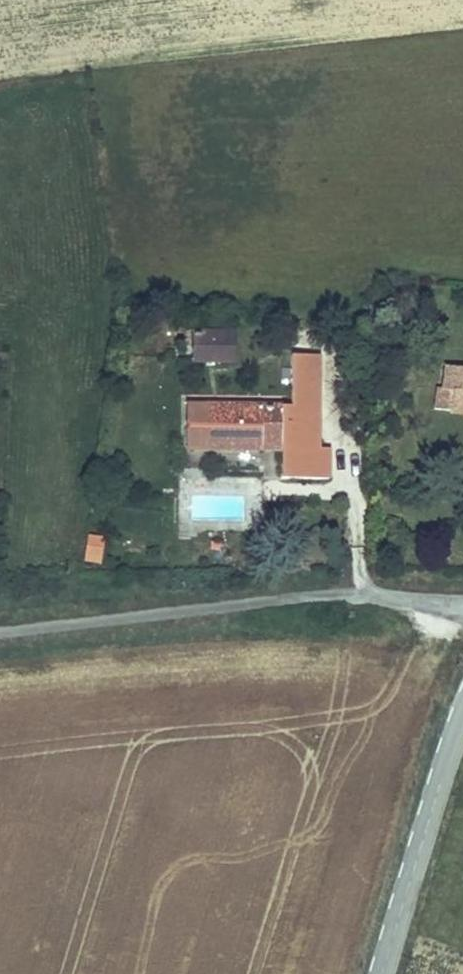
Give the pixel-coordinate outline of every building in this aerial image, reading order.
[(235,331),(185,331),(184,366),(235,367),(235,331)] [(282,405),(208,404),(207,453),(261,454),(261,448),(280,448),(280,480),(331,480),(331,450),(321,450),(321,357),(291,356),(290,408),(282,408),(282,405)] [(444,365),(441,390),(435,389),(433,411),(450,413),(450,417),(462,418),(462,367),(444,365)] [(207,453),(208,404),(185,404),(185,453),(207,453)] [(101,564),(103,536),(85,535),(83,563),(101,564)]
